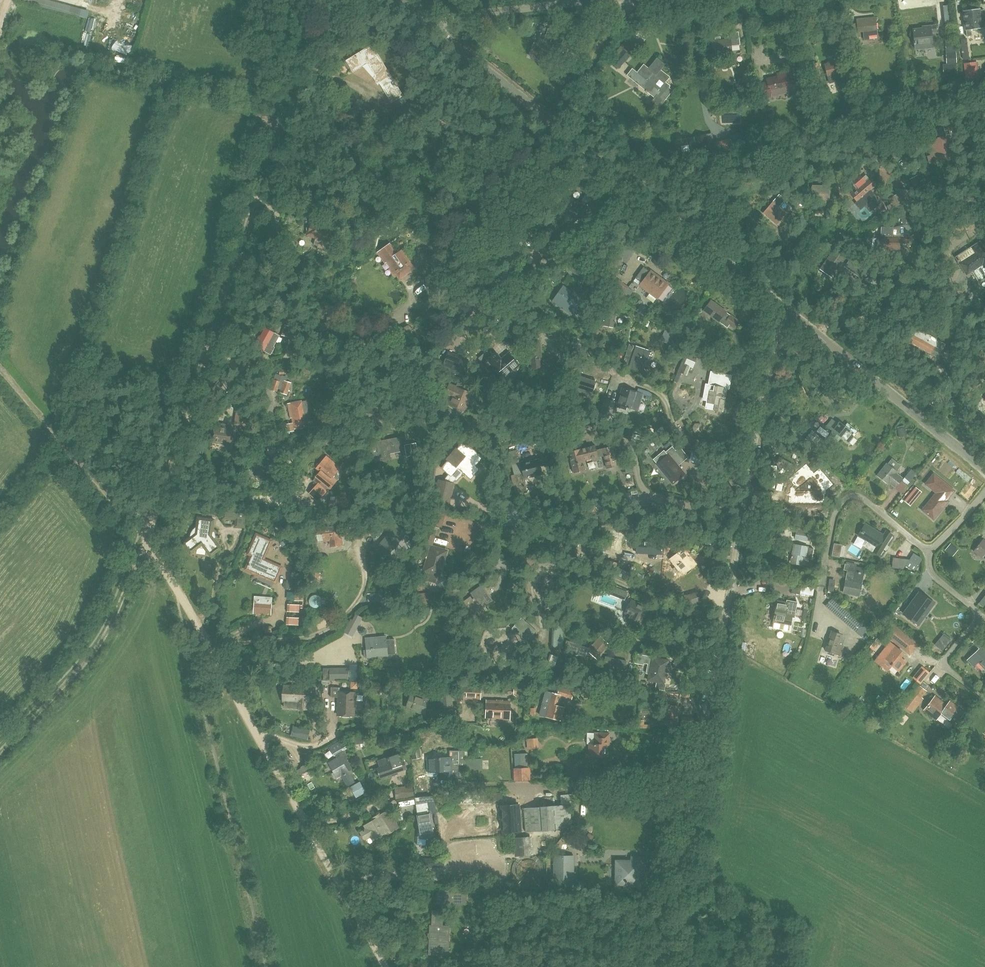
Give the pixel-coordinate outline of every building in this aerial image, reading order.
[(982,28),(982,27),(980,9),(964,10),(967,36),(972,36),(971,30),(982,28)] [(858,32),(852,32),(854,44),(859,44),(858,33),(863,32),(864,40),(870,39),(869,36),(878,35),(876,17),(856,20),(857,24),(858,32)] [(570,23),(566,33),(575,36),(576,33),(580,34),(582,27),(570,23)] [(934,47),(932,33),(937,32),(937,24),(922,26),(922,27),(912,28),(915,49),(934,47)] [(739,40),(738,32),(728,34),(729,39),(712,41),(714,55),(732,53),(732,51),(740,50),(739,40)] [(967,38),(961,38),(963,59),(969,59),(967,38)] [(678,50),(687,51),(688,40),(679,39),(678,50)] [(956,41),(945,41),(946,64),(943,64),(943,77),(957,76),(956,41)] [(376,76),(374,77),(378,84),(380,83),(392,102),(404,95),(372,44),(346,60),(353,72),(368,63),(376,76)] [(620,70),(630,57),(624,52),(613,65),(620,70)] [(645,66),(638,74),(648,81),(647,83),(646,85),(646,87),(647,89),(647,90),(646,90),(648,92),(654,98),(652,100),(655,103),(661,108),(668,98),(667,97),(673,90),(669,87),(670,86),(666,82),(671,76),(662,69),(666,65),(658,58),(649,69),(645,66)] [(849,87),(847,79),(841,59),(833,61),(833,60),(827,62),(828,63),(824,64),(830,84),(837,82),(839,89),(849,87)] [(712,61),(705,62),(706,70),(706,75),(714,74),(713,69),(712,61)] [(966,80),(978,79),(976,63),(964,64),(966,80)] [(762,83),(762,84),(765,97),(788,93),(788,96),(796,95),(791,71),(780,73),(781,77),(767,79),(768,82),(762,83)] [(813,75),(816,87),(819,94),(826,92),(824,84),(820,72),(813,75)] [(176,96),(174,106),(187,108),(189,97),(176,96)] [(367,111),(355,103),(349,115),(361,122),(367,111)] [(932,130),(935,139),(926,142),(931,155),(956,147),(951,133),(946,135),(944,127),(932,130)] [(877,185),(871,178),(866,182),(861,175),(853,181),(859,189),(851,196),(857,202),(855,203),(861,210),(865,206),(870,212),(881,203),(870,190),(877,185)] [(917,175),(910,179),(916,190),(925,184),(923,180),(920,181),(917,175)] [(952,191),(951,202),(962,204),(963,193),(952,191)] [(777,225),(787,213),(773,201),(763,214),(777,225)] [(793,227),(800,218),(793,212),(786,221),(793,227)] [(893,255),(893,249),(902,249),(902,242),(908,242),(908,235),(913,234),(914,234),(914,224),(905,224),(899,225),(891,228),(882,227),(882,243),(881,243),(881,247),(879,247),(879,255),(893,255)] [(605,237),(594,242),(596,248),(608,243),(605,237)] [(979,243),(955,260),(964,273),(967,271),(970,274),(981,266),(984,272),(984,253),(979,243)] [(379,250),(387,261),(391,268),(390,269),(394,275),(396,273),(400,278),(415,268),(406,255),(403,250),(398,254),(397,255),(389,244),(379,250)] [(850,253),(837,244),(820,269),(832,278),(838,270),(850,253)] [(622,253),(610,253),(609,268),(621,269),(622,253)] [(855,274),(861,266),(851,258),(845,267),(855,274)] [(583,267),(577,276),(584,280),(590,272),(583,267)] [(643,269),(635,280),(641,285),(639,287),(657,300),(668,286),(650,273),(649,274),(643,269)] [(629,287),(619,280),(613,288),(623,295),(629,287)] [(589,281),(586,285),(588,289),(593,290),(596,286),(594,281),(589,281)] [(570,291),(563,286),(552,301),(571,315),(583,298),(571,289),(570,291)] [(964,298),(957,301),(961,309),(968,305),(964,298)] [(735,327),(739,321),(710,301),(704,310),(727,326),(729,322),(735,327)] [(641,304),(637,311),(644,317),(649,310),(641,304)] [(608,305),(605,325),(613,326),(617,306),(608,305)] [(285,324),(281,334),(291,338),(295,328),(285,324)] [(279,337),(265,329),(255,347),(264,351),(266,348),(271,351),(279,337)] [(916,329),(910,341),(932,353),(937,343),(930,339),(931,337),(916,329)] [(384,343),(363,332),(356,345),(377,356),(384,343)] [(522,341),(522,332),(505,333),(505,336),(506,342),(522,341)] [(578,338),(573,348),(581,351),(585,342),(578,338)] [(735,350),(733,340),(724,343),(726,352),(735,350)] [(526,355),(528,355),(530,370),(545,367),(541,342),(526,344),(527,347),(525,347),(526,355)] [(622,367),(628,369),(628,371),(643,375),(651,350),(636,346),(630,344),(622,367)] [(463,376),(469,360),(449,353),(443,368),(463,376)] [(499,382),(520,365),(510,353),(501,360),(495,353),(483,362),(499,382)] [(445,381),(448,373),(438,371),(436,377),(445,381)] [(710,384),(707,384),(706,390),(707,390),(707,392),(705,393),(704,399),(707,400),(706,408),(722,410),(724,398),(722,398),(724,387),(728,388),(730,375),(712,372),(710,384)] [(596,380),(592,379),(591,382),(584,380),(584,379),(580,377),(575,393),(590,398),(596,380)] [(281,382),(275,379),(272,389),(278,391),(281,382)] [(285,380),(282,390),(281,393),(287,395),(292,383),(285,380)] [(218,381),(212,389),(214,391),(211,395),(217,401),(223,394),(219,389),(222,385),(218,381)] [(820,383),(813,390),(818,396),(825,389),(820,383)] [(445,392),(454,396),(450,406),(465,412),(468,405),(469,405),(474,394),(458,388),(448,384),(445,392)] [(642,394),(637,393),(623,388),(618,404),(619,404),(618,407),(627,410),(628,407),(637,410),(642,394)] [(598,417),(609,420),(615,401),(604,398),(598,417)] [(290,404),(288,405),(292,423),(293,429),(295,428),(312,424),(306,401),(302,401),(290,404)] [(547,404),(538,402),(536,409),(545,412),(547,404)] [(236,408),(234,425),(246,426),(248,410),(236,408)] [(852,418),(845,427),(840,422),(838,425),(831,420),(826,426),(833,432),(831,435),(838,441),(842,437),(849,443),(862,426),(852,418)] [(695,423),(692,427),(695,432),(701,432),(703,428),(701,423),(695,423)] [(231,445),(233,428),(212,425),(209,442),(231,445)] [(905,428),(898,430),(900,437),(907,435),(905,428)] [(815,446),(821,438),(812,430),(805,438),(815,446)] [(255,434),(250,432),(247,440),(252,442),(255,434)] [(644,443),(645,438),(634,434),(632,439),(644,443)] [(377,442),(369,443),(373,462),(380,461),(382,460),(391,459),(390,453),(402,451),(399,437),(382,441),(377,442)] [(416,439),(404,441),(406,453),(418,451),(416,439)] [(462,443),(456,449),(455,448),(447,458),(449,459),(441,468),(451,477),(458,469),(470,480),(479,469),(476,466),(483,457),(469,446),(468,447),(462,443)] [(607,468),(626,463),(622,449),(614,451),(613,444),(602,447),(603,451),(597,452),(596,446),(569,453),(574,472),(586,469),(584,460),(604,455),(607,468)] [(676,483),(686,474),(679,465),(689,457),(680,447),(676,450),(672,446),(666,452),(669,456),(659,464),(676,483)] [(260,449),(251,468),(258,472),(270,477),(279,458),(260,449)] [(356,451),(346,455),(349,461),(359,457),(356,451)] [(336,471),(340,467),(327,456),(317,468),(320,470),(312,479),(326,491),(329,487),(330,488),(338,478),(337,472),(336,471)] [(900,464),(892,458),(888,463),(887,463),(877,475),(888,484),(889,482),(896,487),(903,478),(896,473),(897,471),(895,469),(900,464)] [(529,478),(530,477),(530,476),(543,473),(539,459),(513,467),(515,477),(513,478),(517,494),(526,491),(523,480),(525,479),(526,482),(525,478),(528,477),(529,478)] [(294,470),(288,466),(283,476),(289,480),(294,470)] [(788,495),(788,496),(790,496),(790,504),(788,504),(788,505),(827,505),(827,504),(826,504),(826,496),(827,496),(827,495),(827,493),(828,492),(831,489),(833,486),(834,487),(835,486),(821,470),(815,475),(814,473),(807,466),(789,482),(791,481),(795,486),(794,487),(791,489),(791,492),(792,492),(792,495),(789,495),(788,495)] [(913,477),(908,473),(903,480),(908,483),(913,477)] [(937,493),(923,510),(934,519),(948,502),(947,500),(954,491),(934,475),(927,484),(937,493)] [(453,483),(439,481),(436,501),(450,503),(453,483)] [(915,498),(921,492),(916,488),(911,494),(915,498)] [(329,508),(351,508),(351,496),(347,496),(347,492),(341,492),(341,495),(337,495),(337,501),(330,501),(329,508)] [(583,516),(590,514),(588,503),(580,505),(581,507),(582,512),(583,516)] [(432,525),(442,527),(447,511),(437,508),(432,525)] [(247,510),(223,509),(222,519),(235,520),(235,527),(245,528),(247,510)] [(215,518),(197,516),(196,527),(195,528),(193,530),(192,531),(191,533),(191,536),(182,543),(191,554),(200,548),(204,548),(211,557),(222,548),(214,538),(216,537),(215,531),(213,531),(215,518)] [(343,529),(342,522),(334,523),(334,522),(317,524),(318,532),(317,532),(319,544),(327,543),(333,542),(334,549),(342,547),(341,540),(344,539),(344,534),(342,534),(342,529),(343,529)] [(885,534),(866,522),(858,536),(866,541),(863,546),(880,555),(893,535),(887,530),(885,534)] [(795,538),(809,541),(810,534),(807,533),(809,527),(798,524),(795,538)] [(398,525),(390,534),(379,547),(389,556),(392,552),(400,559),(415,541),(411,538),(412,537),(398,525)] [(424,571),(426,572),(423,580),(436,583),(438,575),(439,576),(447,551),(431,546),(435,533),(428,531),(423,545),(425,545),(421,557),(427,559),(424,571)] [(261,574),(262,572),(277,579),(282,567),(264,559),(271,542),(257,536),(250,553),(254,554),(248,568),(261,574)] [(662,555),(662,540),(636,540),(636,554),(662,555)] [(984,540),(975,550),(982,556),(984,553),(984,541),(984,540)] [(950,543),(945,550),(949,553),(954,546),(950,543)] [(803,557),(812,559),(815,547),(797,544),(796,549),(794,549),(792,561),(802,562),(803,557)] [(910,559),(906,565),(916,571),(920,564),(923,559),(913,554),(910,559)] [(666,564),(666,576),(668,576),(668,583),(681,583),(681,576),(689,576),(688,579),(697,580),(697,577),(698,577),(699,569),(701,569),(701,561),(684,560),(684,555),(682,555),(674,555),(672,555),(672,560),(669,560),(669,564),(666,564)] [(859,596),(866,569),(846,564),(845,570),(849,571),(843,592),(859,596)] [(321,570),(310,568),(308,581),(319,581),(320,576),(321,577),(322,573),(320,572),(321,570)] [(793,584),(792,592),(800,593),(801,585),(793,584)] [(814,596),(815,588),(802,586),(800,593),(814,596)] [(469,619),(494,600),(486,590),(475,599),(472,595),(458,606),(469,619)] [(429,592),(415,593),(415,603),(430,602),(429,592)] [(920,592),(904,613),(918,623),(934,602),(920,592)] [(385,593),(371,593),(372,603),(385,602),(385,593)] [(317,595),(314,595),(311,596),(309,599),(309,603),(311,606),(314,607),(317,607),(320,606),(322,603),(322,599),(320,596),(317,595)] [(831,598),(825,606),(856,632),(863,624),(831,598)] [(650,608),(631,599),(624,613),(628,615),(626,619),(641,627),(650,608)] [(778,599),(773,622),(775,623),(790,625),(792,626),(793,617),(795,618),(798,602),(787,600),(787,601),(778,599)] [(255,602),(255,613),(256,613),(256,616),(261,616),(261,614),(272,615),(273,604),(255,602)] [(353,637),(363,618),(356,614),(353,619),(351,618),(344,632),(353,637)] [(537,631),(521,617),(512,628),(527,642),(537,631)] [(890,621),(881,632),(902,649),(911,638),(890,621)] [(554,625),(554,649),(563,649),(563,625),(554,625)] [(832,631),(826,650),(841,655),(844,645),(838,643),(841,634),(832,631)] [(982,633),(974,640),(981,647),(967,660),(974,667),(979,663),(984,669),(984,636),(982,633)] [(883,638),(880,635),(870,647),(874,650),(883,638)] [(382,639),(382,636),(366,638),(367,650),(364,650),(365,657),(368,657),(368,658),(384,656),(384,655),(396,653),(395,639),(391,639),(390,638),(382,639)] [(580,643),(567,640),(565,652),(590,657),(592,655),(597,659),(610,645),(601,636),(590,647),(580,645),(580,643)] [(940,638),(935,645),(942,651),(948,644),(940,638)] [(893,664),(892,665),(899,671),(907,661),(899,656),(902,651),(890,642),(881,655),(893,664)] [(669,660),(637,653),(635,663),(644,665),(644,663),(648,664),(646,673),(649,674),(647,680),(657,682),(655,689),(665,691),(666,683),(665,683),(669,660)] [(558,656),(552,654),(549,664),(555,666),(558,656)] [(627,659),(605,655),(604,664),(625,668),(627,659)] [(349,667),(330,667),(331,678),(349,678),(349,667)] [(922,667),(917,673),(914,677),(921,683),(929,672),(922,667)] [(900,687),(904,690),(911,682),(907,679),(900,687)] [(387,695),(387,682),(374,682),(374,690),(379,691),(379,694),(387,695)] [(481,687),(464,686),(463,697),(480,698),(481,687)] [(529,686),(514,686),(514,694),(521,694),(521,698),(529,698),(529,686)] [(565,707),(564,707),(566,698),(572,699),(574,690),(560,686),(558,694),(546,690),(539,715),(556,720),(561,721),(565,707)] [(927,691),(920,686),(913,695),(920,700),(927,691)] [(284,687),(283,701),(284,701),(284,707),(296,708),(306,709),(306,698),(307,695),(316,696),(316,688),(307,688),(284,687)] [(339,688),(331,688),(331,698),(339,698),(338,716),(354,716),(355,693),(339,692),(339,688)] [(454,706),(451,689),(451,688),(439,690),(441,708),(454,706)] [(412,693),(407,707),(424,712),(429,699),(412,693)] [(913,695),(907,703),(916,710),(923,702),(920,700),(913,695)] [(964,712),(950,701),(948,705),(942,700),(940,702),(935,697),(926,708),(928,709),(927,710),(932,715),(933,714),(938,717),(941,712),(955,723),(964,712)] [(510,702),(487,701),(487,717),(500,717),(500,719),(509,719),(510,702)] [(677,704),(665,704),(665,721),(677,722),(677,704)] [(438,723),(427,726),(429,732),(440,729),(438,723)] [(310,729),(293,725),(291,735),(308,739),(310,729)] [(594,732),(594,743),(589,742),(589,756),(607,757),(607,745),(610,745),(611,732),(594,732)] [(538,739),(526,740),(528,751),(539,750),(538,739)] [(347,786),(355,782),(349,772),(354,769),(348,759),(349,758),(345,750),(349,748),(344,740),(330,747),(335,756),(338,754),(340,757),(330,763),(340,781),(343,779),(347,786)] [(460,769),(460,763),(459,751),(450,751),(451,757),(427,758),(428,772),(429,771),(429,773),(437,773),(437,770),(460,769)] [(378,768),(381,777),(395,773),(396,775),(399,774),(398,772),(408,768),(403,752),(387,758),(387,757),(379,760),(381,767),(378,768)] [(465,759),(465,762),(465,772),(482,773),(482,760),(465,759)] [(361,782),(351,787),(357,798),(367,792),(361,782)] [(412,788),(395,789),(396,799),(413,797),(412,788)] [(480,793),(462,794),(462,804),(480,804),(480,793)] [(562,804),(524,808),(526,832),(572,828),(571,804),(575,803),(573,793),(561,795),(562,804)] [(419,814),(416,814),(418,825),(417,837),(426,837),(426,839),(429,838),(428,837),(434,838),(430,812),(427,812),(425,803),(417,805),(419,814)] [(519,805),(513,805),(503,806),(504,819),(504,831),(510,831),(520,830),(519,805)] [(335,811),(331,807),(325,813),(329,817),(335,811)] [(373,819),(366,823),(378,844),(393,836),(381,815),(373,819)] [(589,833),(585,839),(590,842),(594,836),(589,833)] [(533,854),(533,836),(514,836),(515,855),(533,854)] [(630,858),(615,859),(616,887),(643,887),(643,870),(647,870),(647,856),(630,855),(630,858)] [(574,856),(554,856),(554,882),(573,882),(574,856)] [(466,904),(467,890),(438,890),(438,903),(466,904)] [(448,949),(449,926),(430,926),(429,948),(438,949),(438,953),(439,955),(447,955),(448,953),(448,949)]
